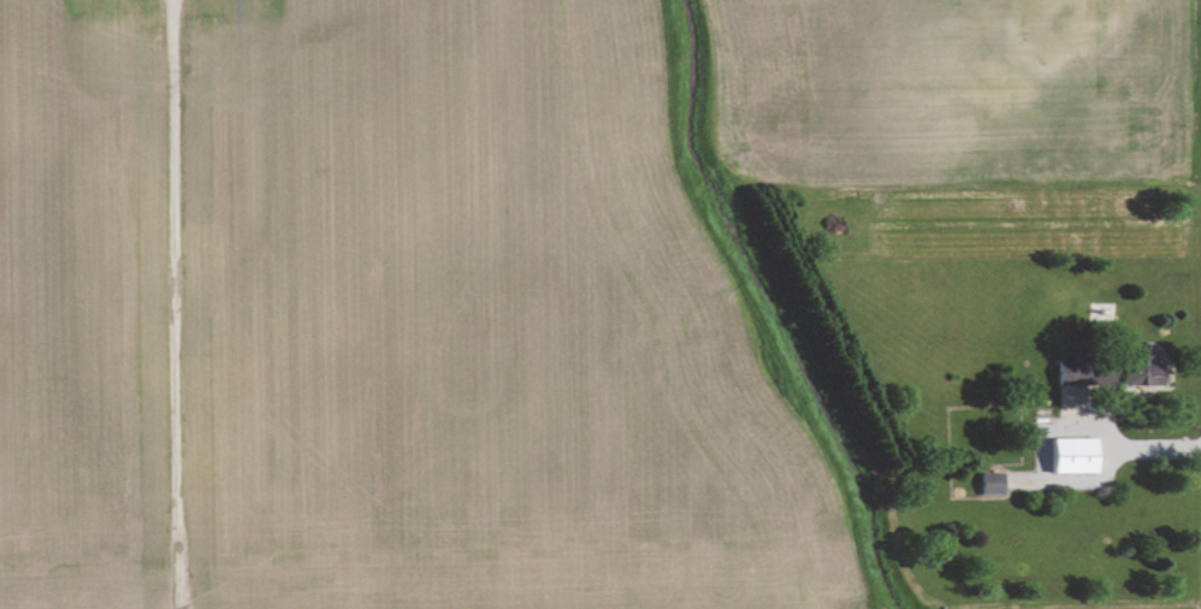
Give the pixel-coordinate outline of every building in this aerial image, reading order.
[(1060,386),(1165,385),(1165,358),(1060,358),(1060,386)] [(1054,437),(1054,474),(1099,474),(1099,437),(1054,437)] [(983,494),(1004,494),(1004,473),(983,473),(983,494)]
